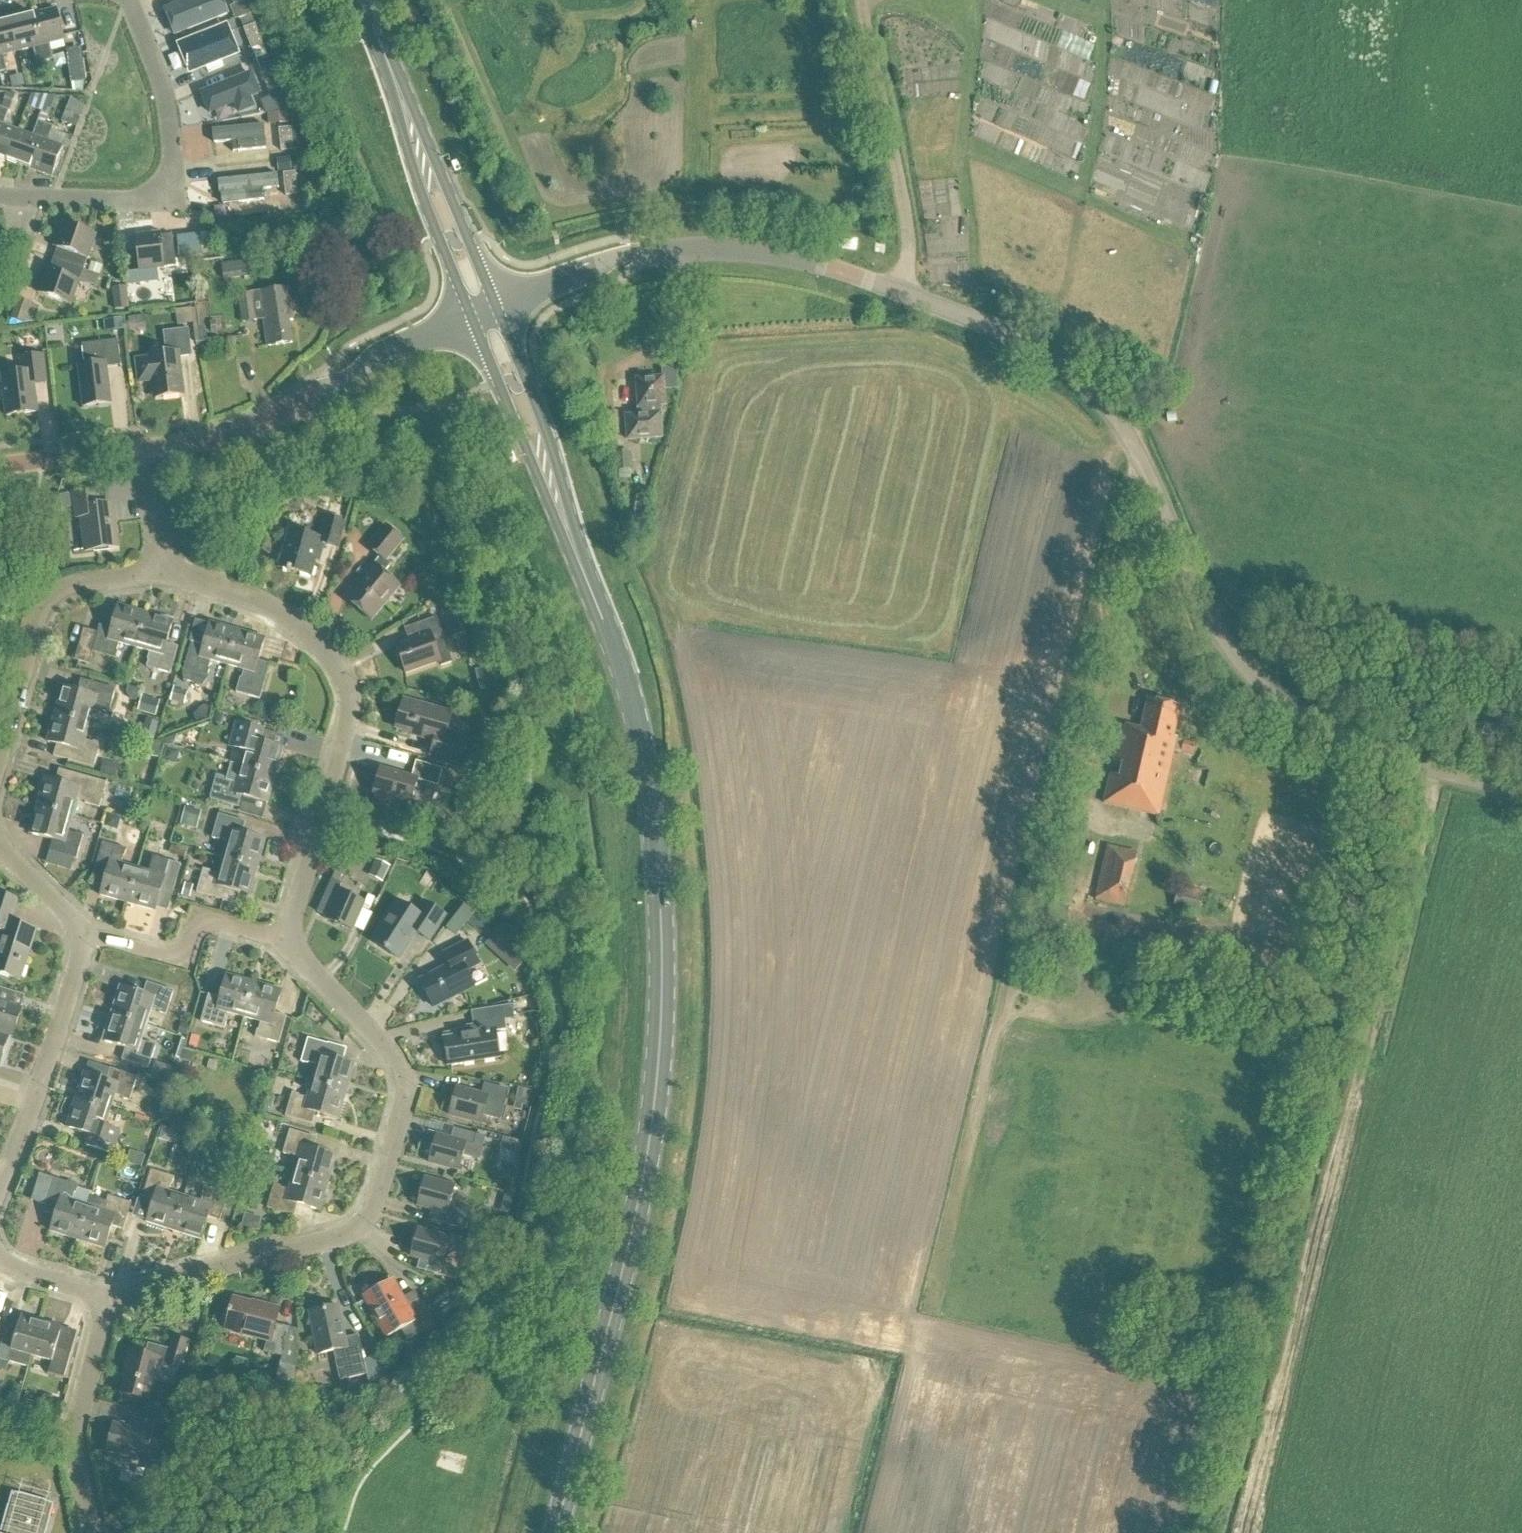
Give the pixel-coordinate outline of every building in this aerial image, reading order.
[(165,5),(175,32),(228,11),(224,0),(177,0),(165,5)] [(64,41),(57,10),(33,16),(45,62),(53,61),(49,45),(64,41)] [(250,14),(228,23),(232,33),(254,24),(250,14)] [(33,16),(10,22),(18,53),(33,49),(36,64),(45,62),(33,16)] [(10,22),(0,24),(0,74),(7,72),(3,56),(18,53),(10,22)] [(255,24),(243,28),(252,49),(263,45),(255,24)] [(229,25),(181,43),(192,70),(239,52),(229,25)] [(71,45),(74,74),(90,72),(86,43),(71,45)] [(1069,66),(1069,59),(1070,59),(1070,45),(1050,44),(1050,54),(1061,55),(1060,65),(1069,66)] [(261,101),(265,115),(290,110),(280,87),(272,66),(260,70),(269,91),(271,97),(261,101)] [(252,69),(201,88),(211,112),(235,103),(239,113),(256,107),(252,96),(262,93),(252,69)] [(10,78),(13,90),(25,87),(22,75),(10,78)] [(7,95),(1,109),(9,112),(17,96),(7,95)] [(38,121),(47,125),(53,110),(43,106),(38,121)] [(0,111),(0,160),(7,162),(18,132),(4,127),(9,112),(1,109),(0,111)] [(289,120),(288,112),(271,114),(272,125),(281,124),(289,124),(289,120)] [(214,125),(216,140),(233,139),(234,153),(269,150),(266,121),(214,125)] [(18,132),(7,162),(29,170),(45,125),(38,122),(32,137),(18,132)] [(45,125),(29,170),(52,178),(63,148),(48,143),(54,128),(45,125)] [(291,128),(293,150),(305,149),(303,127),(291,128)] [(293,151),(293,150),(291,128),(279,130),(281,152),(293,151)] [(291,157),(278,159),(280,172),(292,171),(291,157)] [(304,162),(293,163),(294,171),(304,170),(304,162)] [(276,171),(219,176),(221,205),(266,201),(264,185),(277,184),(276,171)] [(295,172),(283,173),(286,197),(298,196),(295,172)] [(519,226),(515,212),(505,215),(511,228),(519,226)] [(87,260),(96,236),(62,225),(57,241),(56,240),(53,248),(57,249),(54,260),(84,270),(85,266),(87,260)] [(152,235),(135,237),(122,238),(124,250),(136,248),(139,272),(164,269),(176,267),(172,236),(160,237),(160,233),(152,233),(152,235)] [(180,257),(203,255),(200,234),(177,237),(180,257)] [(44,278),(38,294),(72,306),(79,285),(84,286),(85,283),(95,287),(98,276),(96,275),(96,274),(84,270),(54,260),(50,272),(45,270),(42,277),(44,278)] [(222,264),(224,281),(250,278),(248,261),(222,264)] [(91,262),(88,271),(100,275),(103,266),(91,262)] [(189,266),(169,270),(172,288),(192,284),(189,266)] [(310,281),(311,294),(322,293),(322,280),(310,281)] [(115,311),(129,309),(126,287),(112,289),(115,311)] [(267,348),(292,344),(289,322),(294,321),(289,290),(242,298),(246,324),(262,322),(267,348)] [(10,321),(25,326),(32,306),(17,300),(10,321)] [(192,310),(177,311),(179,326),(193,324),(192,310)] [(128,318),(130,332),(146,330),(145,316),(128,318)] [(122,321),(105,324),(107,335),(124,331),(122,321)] [(690,325),(691,335),(706,334),(706,324),(690,325)] [(167,355),(151,356),(151,359),(137,361),(140,383),(154,381),(155,399),(182,396),(178,359),(192,358),(189,330),(164,333),(167,355)] [(83,408),(111,404),(107,370),(121,368),(118,342),(83,346),(85,366),(78,367),(83,408)] [(7,417),(37,414),(34,385),(47,384),(44,356),(21,359),(23,374),(2,376),(7,417)] [(636,380),(638,416),(625,417),(627,441),(662,439),(660,407),(664,407),(663,378),(636,380)] [(630,470),(629,452),(614,453),(615,471),(630,470)] [(115,523),(112,505),(100,507),(98,491),(75,494),(78,519),(82,519),(86,552),(115,549),(112,523),(115,523)] [(62,509),(71,508),(70,495),(60,496),(62,509)] [(4,526),(14,529),(17,520),(7,517),(4,526)] [(279,569),(311,578),(318,554),(321,554),(324,545),(338,549),(345,524),(325,519),(319,539),(289,531),(279,569)] [(345,599),(371,621),(399,587),(384,574),(391,566),(386,561),(403,541),(385,527),(367,549),(379,559),(374,566),(373,565),(345,599)] [(443,617),(450,639),(466,633),(458,611),(457,611),(454,601),(440,606),(444,616),(443,617)] [(117,653),(119,644),(136,649),(145,615),(118,607),(111,630),(100,626),(98,634),(83,629),(74,661),(88,665),(92,653),(116,660),(118,653),(117,653)] [(173,622),(145,615),(136,649),(153,654),(150,662),(149,662),(147,669),(171,676),(178,649),(166,646),(173,622)] [(417,638),(396,646),(406,674),(439,663),(440,668),(452,664),(436,618),(413,626),(417,638)] [(192,644),(184,671),(183,671),(184,681),(202,686),(207,678),(206,678),(206,677),(208,678),(210,671),(208,671),(211,662),(227,667),(237,632),(209,624),(203,647),(192,644)] [(237,632),(227,667),(244,671),(242,680),(241,679),(237,693),(261,700),(270,666),(258,662),(264,640),(237,632)] [(493,687),(492,666),(482,666),(483,687),(493,687)] [(85,694),(63,688),(55,715),(89,724),(93,708),(102,710),(102,711),(108,713),(115,690),(88,682),(85,694)] [(137,702),(141,690),(128,687),(126,694),(130,700),(137,702)] [(188,693),(174,690),(171,702),(184,706),(188,693)] [(142,696),(138,712),(156,717),(160,701),(142,696)] [(1173,753),(1176,740),(1176,739),(1172,738),(1179,707),(1147,700),(1140,729),(1121,725),(1103,804),(1158,817),(1173,753)] [(403,701),(395,730),(419,736),(418,737),(434,742),(430,756),(457,763),(464,740),(445,735),(451,714),(403,701)] [(265,704),(260,721),(278,726),(283,709),(265,704)] [(480,724),(495,728),(499,717),(484,712),(480,724)] [(213,723),(221,726),(224,716),(216,714),(213,723)] [(89,724),(55,715),(48,742),(56,744),(52,756),(67,760),(94,768),(100,744),(93,742),(93,744),(84,741),(89,724)] [(293,726),(304,729),(307,719),(295,715),(293,726)] [(154,740),(158,723),(145,720),(141,737),(154,740)] [(275,776),(282,749),(260,743),(263,731),(236,724),(229,748),(236,750),(237,749),(246,752),(241,767),(275,776)] [(1196,745),(1176,740),(1173,753),(1180,755),(1181,753),(1193,756),(1196,745)] [(163,761),(176,765),(180,752),(167,748),(163,761)] [(379,769),(373,795),(413,805),(419,780),(438,785),(443,768),(415,761),(411,777),(379,769)] [(104,762),(101,775),(116,779),(119,766),(104,762)] [(267,805),(275,776),(241,767),(231,765),(227,780),(215,777),(209,801),(241,810),(244,799),(267,805)] [(45,780),(38,807),(72,817),(77,800),(85,803),(85,805),(99,808),(106,783),(58,770),(55,782),(45,780)] [(418,805),(413,823),(433,829),(438,810),(418,805)] [(38,807),(30,835),(53,841),(50,853),(77,860),(83,837),(77,835),(76,836),(68,833),(72,817),(38,807)] [(181,826),(197,830),(202,813),(185,809),(181,826)] [(105,828),(117,831),(121,819),(109,815),(105,828)] [(257,868),(265,841),(242,835),(245,823),(218,816),(212,840),(219,842),(219,841),(228,843),(223,859),(257,868)] [(127,904),(137,870),(120,865),(123,857),(124,857),(126,850),(103,844),(95,871),(106,874),(100,896),(127,904)] [(1136,853),(1106,846),(1094,900),(1123,907),(1136,853)] [(174,856),(185,859),(187,850),(176,847),(174,856)] [(137,870),(127,904),(155,912),(156,908),(168,912),(181,865),(157,858),(152,861),(149,873),(137,870)] [(257,868),(223,859),(218,876),(210,874),(211,872),(203,871),(197,895),(222,902),(222,903),(235,906),(239,893),(249,896),(257,868)] [(369,876),(383,883),(390,867),(376,861),(369,876)] [(326,920),(352,932),(365,903),(339,891),(347,874),(337,869),(318,913),(327,917),(326,920)] [(181,897),(190,899),(193,886),(185,884),(181,897)] [(1204,893),(1178,886),(1173,905),(1199,912),(1204,893)] [(36,932),(12,924),(20,902),(0,895),(0,931),(3,932),(0,942),(0,975),(20,981),(36,932)] [(371,942),(398,960),(416,933),(428,941),(444,916),(424,903),(416,915),(397,902),(371,942)] [(484,927),(490,917),(465,903),(452,925),(463,931),(470,919),(484,927)] [(500,956),(509,946),(496,934),(487,944),(500,956)] [(419,981),(433,1008),(475,987),(466,969),(479,962),(468,941),(443,954),(449,966),(419,981)] [(254,984),(226,976),(220,999),(208,996),(200,1022),(224,1029),(226,1022),(224,1022),(227,1013),(244,1018),(254,984)] [(143,995),(121,988),(112,1014),(145,1025),(150,1009),(159,1012),(158,1013),(165,1016),(173,992),(146,983),(143,995)] [(254,984),(244,1018),(261,1023),(258,1031),(257,1031),(255,1037),(279,1044),(287,1018),(275,1014),(281,992),(254,984)] [(21,1009),(25,997),(0,989),(0,1034),(7,1036),(13,1038),(22,1009),(21,1009)] [(455,1036),(443,1038),(448,1067),(502,1058),(497,1031),(507,1030),(505,1021),(515,1019),(512,1005),(471,1011),(474,1028),(454,1031),(455,1036)] [(112,1014),(103,1042),(126,1049),(122,1060),(148,1069),(156,1046),(149,1043),(148,1045),(140,1042),(145,1025),(112,1014)] [(180,1023),(177,1033),(186,1036),(189,1025),(180,1023)] [(191,1034),(188,1045),(196,1047),(199,1037),(191,1034)] [(327,1045),(326,1046),(307,1040),(300,1063),(308,1065),(308,1064),(316,1066),(312,1082),(346,1092),(354,1065),(342,1062),(345,1050),(327,1045)] [(208,1060),(206,1068),(216,1070),(218,1061),(208,1060)] [(182,1071),(155,1063),(150,1077),(162,1081),(177,1085),(178,1086),(182,1071)] [(84,1074),(76,1101),(110,1112),(116,1095),(124,1098),(123,1099),(130,1102),(138,1078),(112,1069),(108,1081),(84,1074)] [(162,1081),(158,1095),(172,1099),(177,1085),(162,1081)] [(346,1092),(312,1082),(307,1099),(298,1097),(299,1095),(292,1093),(285,1117),(312,1125),(316,1114),(338,1120),(346,1092)] [(481,1095),(457,1088),(449,1116),(479,1124),(481,1116),(500,1121),(508,1091),(484,1084),(481,1095)] [(515,1104),(526,1106),(530,1091),(518,1088),(515,1104)] [(76,1101),(67,1128),(90,1136),(86,1147),(113,1156),(121,1131),(114,1129),(113,1131),(105,1128),(110,1112),(76,1101)] [(162,1127),(158,1139),(166,1141),(172,1139),(174,1131),(162,1127)] [(436,1135),(428,1163),(458,1171),(462,1156),(479,1161),(485,1139),(452,1130),(450,1139),(436,1135)] [(328,1183),(336,1157),(313,1150),(316,1139),(288,1131),(282,1155),(290,1157),(290,1156),(299,1158),(294,1174),(328,1183)] [(505,1145),(523,1149),(526,1138),(508,1134),(505,1145)] [(173,1232),(184,1197),(168,1192),(170,1184),(172,1184),(174,1177),(150,1170),(142,1197),(153,1201),(146,1223),(173,1232)] [(54,1179),(45,1176),(39,1174),(30,1200),(57,1209),(50,1232),(78,1241),(88,1207),(72,1202),(75,1193),(76,1193),(78,1187),(54,1179)] [(328,1183),(294,1174),(289,1191),(280,1189),(281,1187),(273,1185),(266,1210),(294,1218),(298,1206),(320,1212),(328,1183)] [(454,1187),(424,1179),(417,1207),(431,1210),(429,1219),(465,1229),(471,1210),(457,1206),(458,1202),(450,1200),(454,1187)] [(184,1197),(173,1232),(201,1240),(208,1218),(220,1221),(222,1215),(229,1218),(236,1198),(229,1195),(229,1194),(204,1186),(202,1193),(204,1194),(201,1203),(184,1197)] [(504,1192),(503,1200),(513,1202),(514,1194),(504,1192)] [(88,1207),(78,1241),(104,1249),(112,1226),(124,1230),(132,1203),(109,1196),(107,1202),(91,1197),(88,1207)] [(449,1239),(419,1230),(411,1258),(436,1265),(434,1274),(456,1281),(459,1270),(442,1266),(449,1239)] [(461,1290),(473,1294),(478,1278),(466,1274),(461,1290)] [(394,1284),(365,1300),(385,1335),(399,1327),(407,1341),(434,1326),(419,1299),(406,1306),(394,1284)] [(260,1306),(233,1299),(225,1330),(267,1341),(264,1352),(282,1357),(284,1351),(290,1328),(275,1324),(279,1309),(260,1304),(260,1306)] [(338,1307),(309,1313),(318,1354),(333,1351),(340,1381),(367,1375),(358,1336),(345,1338),(338,1307)] [(41,1322),(21,1317),(15,1338),(4,1335),(0,1351),(0,1360),(28,1368),(31,1356),(41,1322)] [(41,1322),(31,1356),(52,1362),(49,1375),(64,1379),(72,1353),(56,1349),(62,1328),(41,1322)] [(145,1356),(129,1352),(124,1371),(128,1372),(122,1395),(148,1402),(159,1363),(179,1369),(186,1342),(173,1339),(169,1351),(148,1345),(145,1356)] [(284,1351),(282,1357),(275,1381),(277,1382),(276,1384),(287,1386),(287,1385),(296,1386),(295,1354),(284,1351)] [(129,1428),(114,1425),(107,1453),(138,1460),(142,1444),(149,1446),(150,1440),(165,1444),(171,1421),(174,1422),(177,1412),(162,1408),(160,1412),(164,1413),(163,1419),(156,1417),(156,1418),(133,1412),(129,1428)] [(8,1428),(10,1419),(0,1417),(0,1426),(8,1428)] [(142,1481),(155,1484),(159,1464),(150,1462),(146,1465),(142,1481)] [(51,1518),(50,1518),(54,1505),(12,1493),(9,1506),(8,1506),(0,1532),(46,1532),(51,1518)] [(129,1532),(143,1532),(145,1525),(131,1522),(129,1532)]
